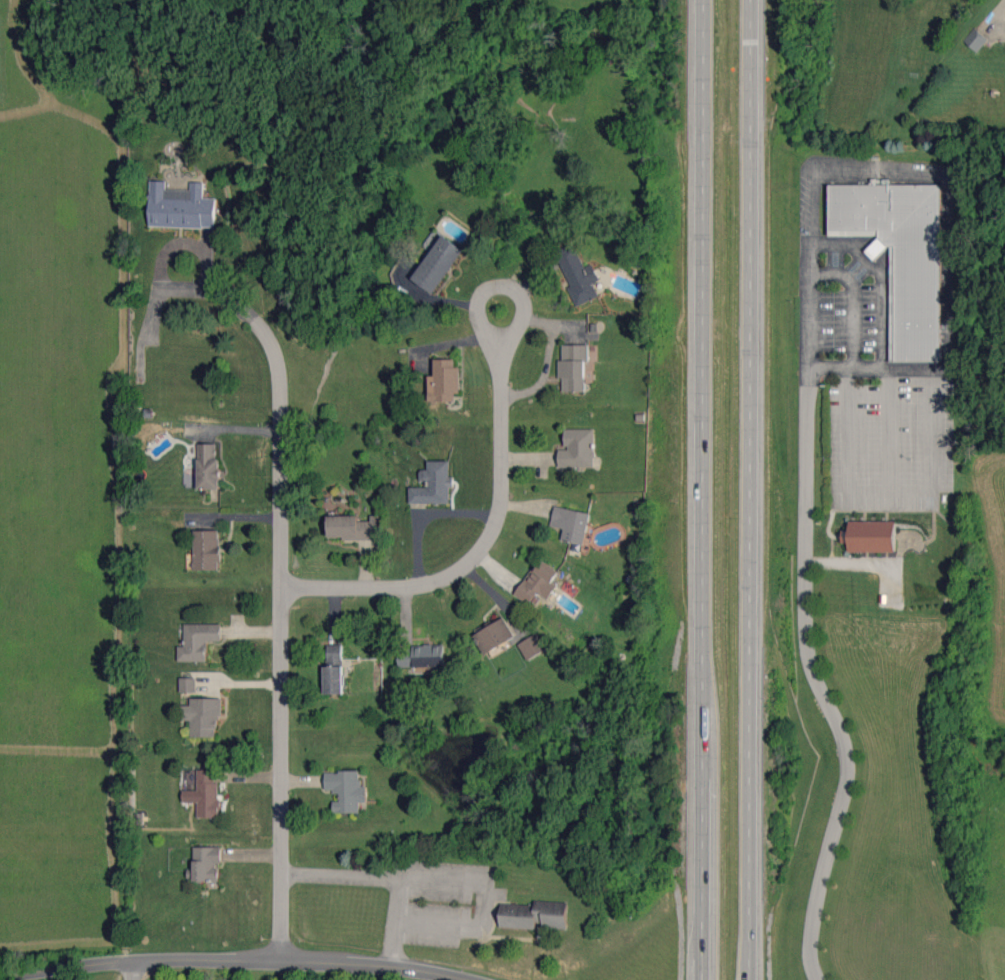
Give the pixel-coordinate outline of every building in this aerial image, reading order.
[(964,40),(977,52),(988,39),(975,27),(964,40)] [(149,227),(216,227),(216,198),(204,198),(204,182),(191,182),(191,190),(166,189),(166,181),(149,181),(149,227)] [(940,361),(940,184),(829,185),(829,235),(871,235),(871,253),(890,253),(890,362),(940,361)] [(434,294),(464,249),(443,234),(413,279),(434,294)] [(585,267),(574,243),(555,251),(570,286),(568,287),(577,306),(599,296),(593,283),(600,280),(593,263),(585,267)] [(589,344),(562,345),(563,359),(558,359),(559,379),(562,379),(562,391),(585,391),(585,361),(589,361),(589,344)] [(454,359),(434,359),(434,376),(428,376),(429,401),(455,401),(454,393),(460,393),(460,366),(455,367),(454,359)] [(595,467),(594,429),(565,429),(565,449),(558,450),(559,467),(595,467)] [(218,489),(219,444),(198,443),(197,488),(218,489)] [(449,460),(427,461),(428,470),(420,470),(420,485),(409,486),(410,503),(450,503),(450,488),(454,488),(454,476),(450,476),(449,460)] [(551,526),(563,528),(562,541),(585,544),(590,512),(553,507),(551,526)] [(359,515),(328,516),(329,539),(380,538),(380,515),(371,515),(371,521),(359,521),(359,515)] [(896,521),(849,521),(849,530),(842,530),(842,543),(849,543),(849,552),(896,552),(896,521)] [(220,569),(219,530),(194,530),(194,570),(220,569)] [(548,599),(558,585),(553,582),(560,571),(541,558),(515,595),(529,604),(537,592),(548,599)] [(474,631),(485,653),(516,638),(504,616),(474,631)] [(221,624),(184,624),(184,646),(178,646),(178,661),(207,661),(207,641),(221,641),(221,624)] [(546,650),(537,633),(518,643),(527,660),(546,650)] [(343,645),(327,645),(327,664),(342,664),(343,645)] [(444,645),(399,646),(400,667),(445,666),(444,645)] [(325,694),(344,694),(343,666),(324,666),(325,694)] [(196,692),(196,677),(180,678),(180,692),(196,692)] [(219,698),(190,698),(190,705),(183,705),(183,720),(190,720),(191,736),(220,736),(219,698)] [(197,817),(219,817),(219,781),(215,781),(215,770),(197,770),(197,790),(182,790),(183,802),(197,802),(197,817)] [(334,813),(359,813),(359,802),(366,802),(366,785),(361,785),(361,771),(325,771),(325,792),(340,792),(340,801),(334,801),(334,813)] [(193,847),(194,869),(188,870),(188,881),(218,881),(218,863),(221,863),(221,847),(193,847)] [(501,903),(500,927),(537,929),(537,927),(567,928),(568,902),(535,900),(535,905),(501,903)]
